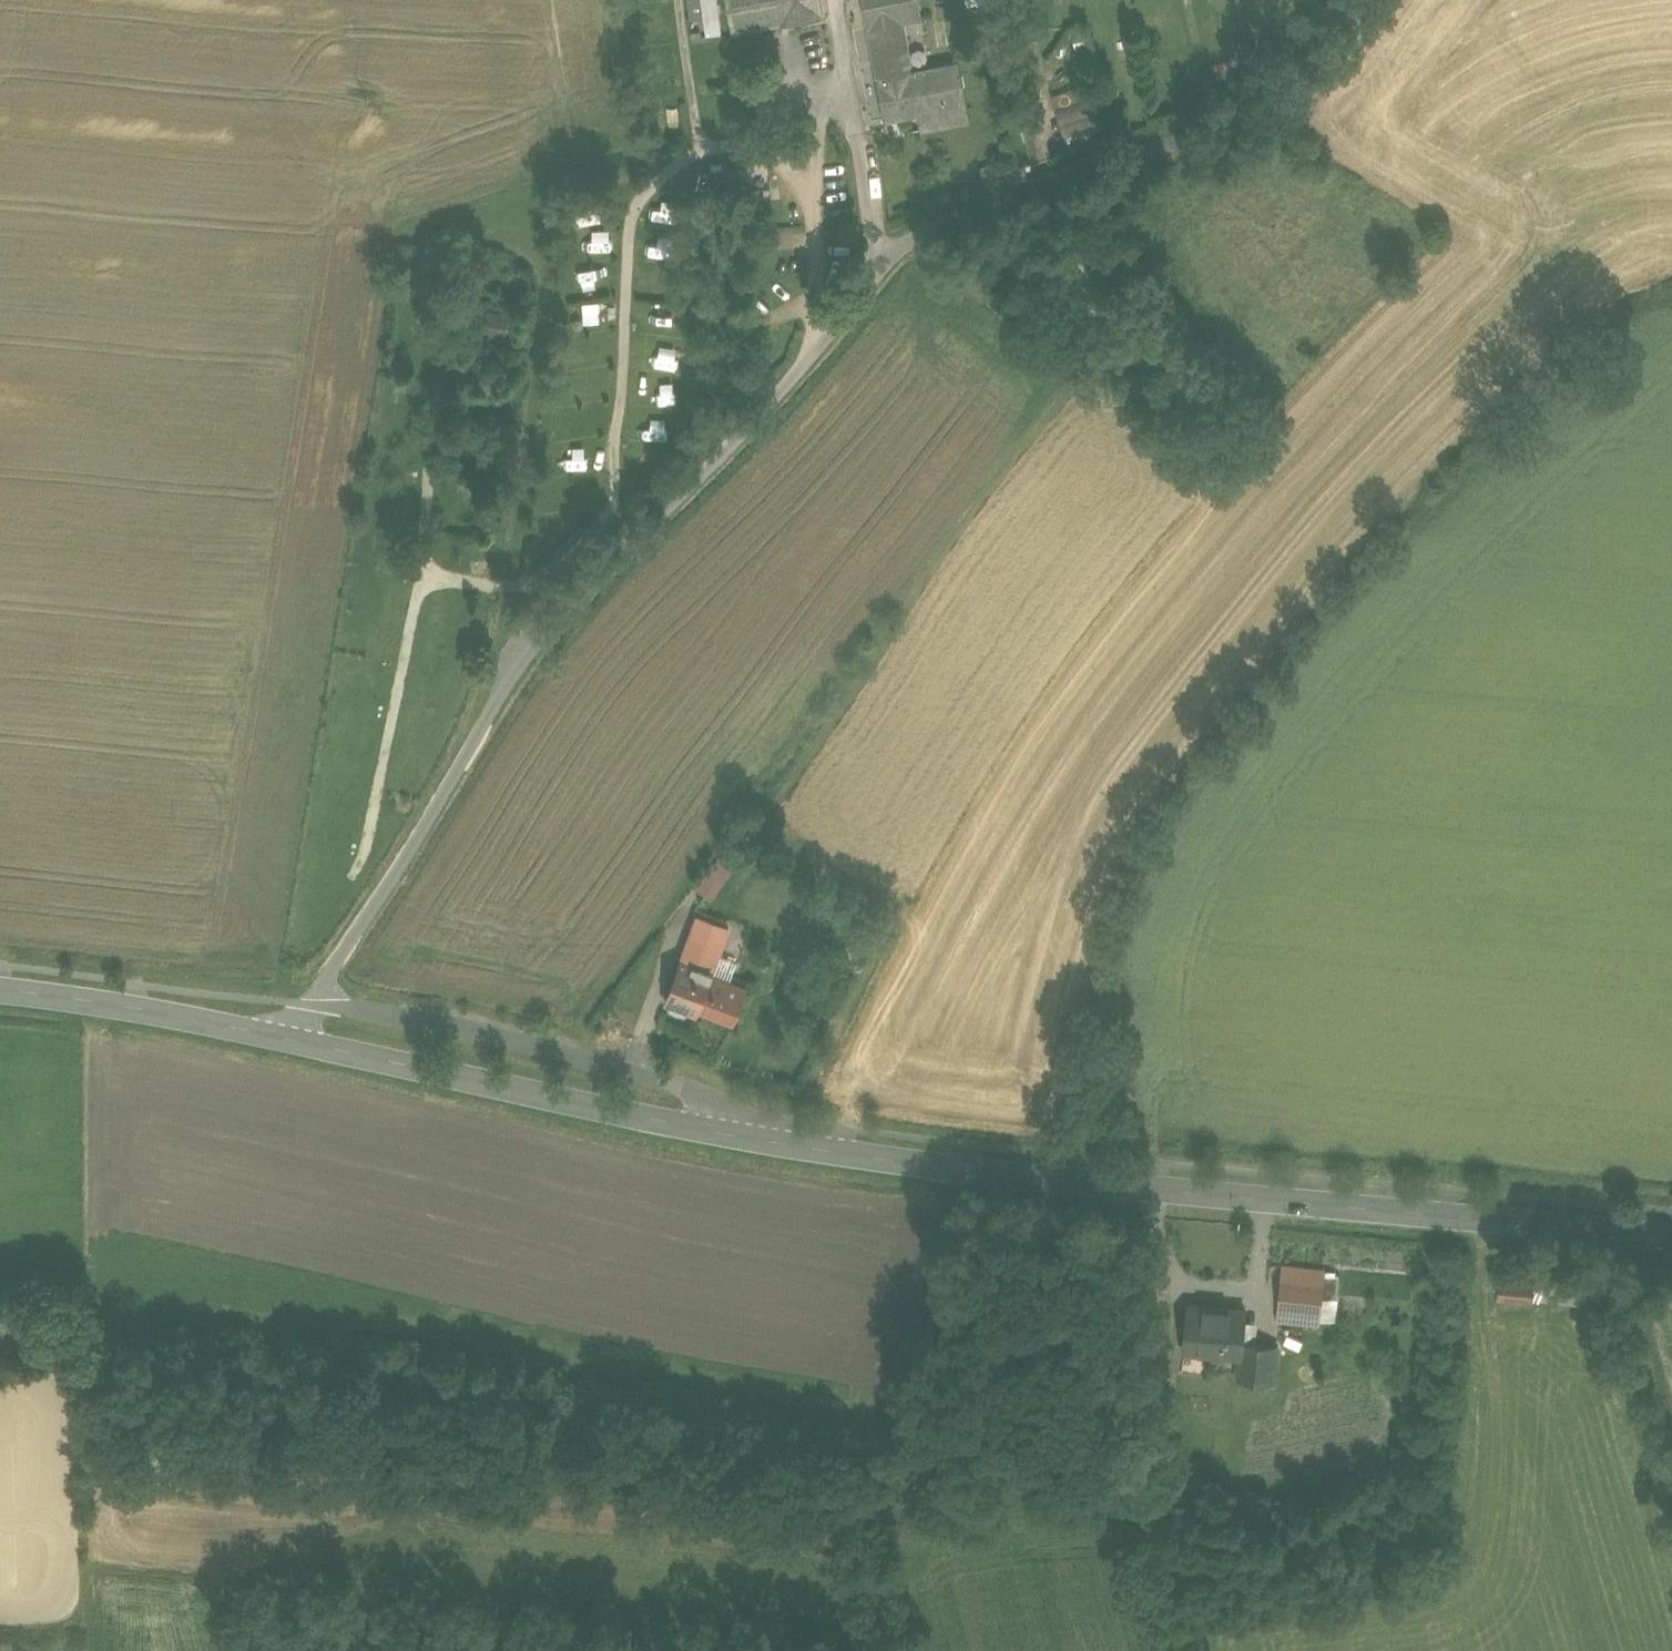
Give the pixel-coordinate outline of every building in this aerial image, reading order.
[(737,30),(830,13),(829,0),(732,0),(737,30)] [(927,0),(870,0),(892,120),(926,114),(929,130),(938,128),(939,131),(981,124),(969,60),(920,69),(910,20),(930,16),(927,0)] [(706,16),(693,17),(694,34),(708,33),(706,16)] [(1058,105),(1075,144),(1117,126),(1100,87),(1058,105)] [(510,311),(482,309),(481,335),(509,336),(510,311)] [(707,1011),(741,1023),(755,984),(740,979),(746,960),(725,952),(735,926),(709,917),(700,944),(692,941),(684,965),(680,964),(670,991),(674,992),(670,1004),(705,1016),(707,1011)] [(1343,1271),(1331,1271),(1331,1268),(1288,1264),(1283,1320),(1326,1324),(1326,1321),(1344,1321),(1343,1271)] [(1507,1273),(1505,1302),(1542,1305),(1544,1275),(1507,1273)] [(1254,1304),(1194,1299),(1190,1355),(1244,1360),(1249,1360),(1251,1342),(1254,1304)] [(1286,1345),(1251,1342),(1249,1360),(1244,1360),(1243,1378),(1283,1382),(1286,1345)]
